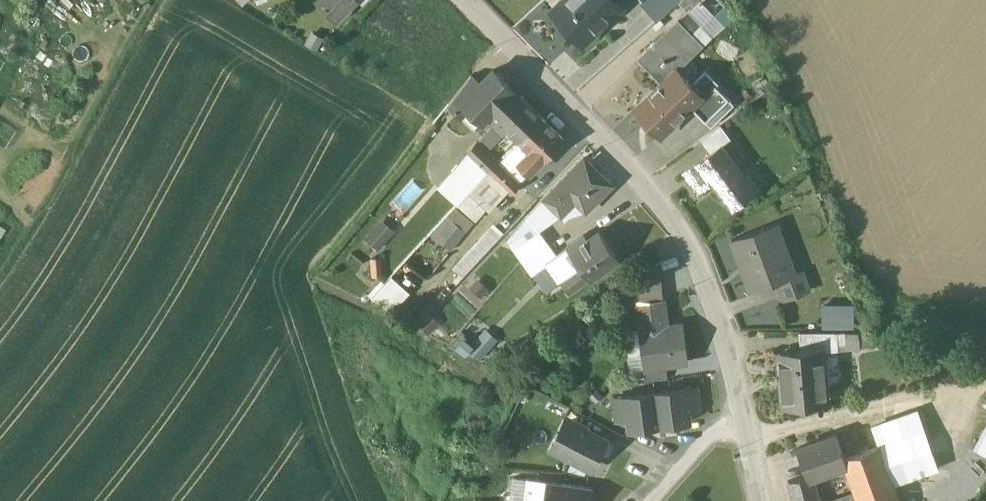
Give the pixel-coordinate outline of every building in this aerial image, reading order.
[(337,17),(354,0),(320,0),(337,17)] [(553,8),(583,40),(602,22),(593,12),(606,0),(562,0),(553,8)] [(648,8),(658,19),(680,0),(658,0),(648,8)] [(680,0),(688,10),(700,0),(680,0)] [(539,7),(517,28),(555,67),(577,46),(539,7)] [(679,17),(638,56),(663,82),(677,69),(704,43),(679,17)] [(493,69),(480,83),(476,88),(477,88),(465,101),(464,102),(472,109),(471,109),(482,120),(485,117),(513,88),(493,69)] [(694,87),(677,69),(663,82),(637,107),(649,120),(652,117),(665,130),(690,106),(701,95),(694,87)] [(471,75),(449,103),(454,108),(463,99),(465,101),(477,88),(476,88),(480,83),(471,75)] [(733,108),(703,77),(694,87),(701,95),(690,106),(711,128),(733,108)] [(513,88),(485,117),(493,125),(494,124),(494,123),(521,96),(513,88)] [(521,96),(494,123),(494,124),(505,133),(509,129),(520,140),(543,118),(521,96)] [(465,101),(463,99),(454,108),(464,117),(471,109),(472,109),(464,102),(465,101)] [(564,138),(543,118),(520,140),(529,149),(524,155),(537,167),(564,138)] [(718,126),(700,139),(709,151),(721,141),(722,142),(727,138),(718,126)] [(499,162),(477,141),(468,151),(489,171),(499,162)] [(709,151),(683,171),(698,190),(713,179),(733,206),(757,188),(722,142),(721,141),(709,151)] [(584,154),(545,194),(563,211),(577,197),(587,207),(612,181),(584,154)] [(521,183),(499,162),(489,171),(511,193),(521,183)] [(435,236),(452,249),(474,222),(461,211),(457,209),(435,236)] [(382,218),(366,236),(380,249),(397,230),(382,218)] [(777,221),(734,238),(754,290),(781,279),(798,273),(797,270),(777,221)] [(464,275),(503,233),(491,222),(453,264),(464,275)] [(537,229),(513,249),(521,259),(547,241),(537,229)] [(599,229),(587,237),(584,232),(567,245),(581,265),(589,277),(590,278),(619,257),(599,229)] [(547,241),(521,259),(532,272),(547,259),(548,259),(556,252),(547,241)] [(556,252),(548,259),(561,278),(581,265),(567,245),(556,252)] [(561,278),(560,279),(569,292),(589,277),(581,265),(561,278)] [(798,273),(781,279),(788,297),(811,288),(803,268),(797,270),(798,273)] [(410,290),(394,277),(375,300),(390,313),(410,290)] [(635,297),(634,278),(617,280),(618,299),(635,297)] [(640,302),(643,338),(671,336),(667,300),(661,300),(640,302)] [(854,326),(855,301),(823,301),(822,326),(854,326)] [(482,361),(498,336),(485,327),(469,353),(482,361)] [(838,332),(802,332),(802,351),(824,349),(824,351),(838,351),(838,332)] [(671,336),(643,338),(646,364),(692,360),(689,334),(671,336)] [(460,335),(454,345),(466,352),(472,341),(460,335)] [(802,351),(781,352),(784,385),(782,385),(784,404),(822,401),(821,378),(826,377),(824,351),(824,349),(802,351)] [(697,387),(655,392),(659,425),(684,421),(684,419),(689,418),(688,409),(700,407),(697,387)] [(655,392),(613,398),(616,418),(628,417),(629,426),(634,425),(635,428),(659,425),(655,392)] [(604,439),(567,420),(553,448),(589,467),(604,439)] [(985,453),(985,426),(975,448),(985,453)] [(924,428),(879,444),(893,484),(938,468),(924,428)] [(837,433),(799,447),(809,476),(812,475),(846,463),(847,463),(845,456),(837,433)] [(845,456),(847,463),(846,463),(854,491),(857,500),(885,500),(898,497),(893,484),(879,444),(845,456)] [(809,476),(789,480),(794,497),(816,490),(812,475),(809,476)] [(529,479),(527,500),(544,500),(546,481),(529,479)] [(546,481),(544,500),(590,500),(592,486),(546,481)] [(794,497),(795,500),(819,500),(816,490),(794,497)] [(824,500),(857,500),(854,491),(824,500)]
